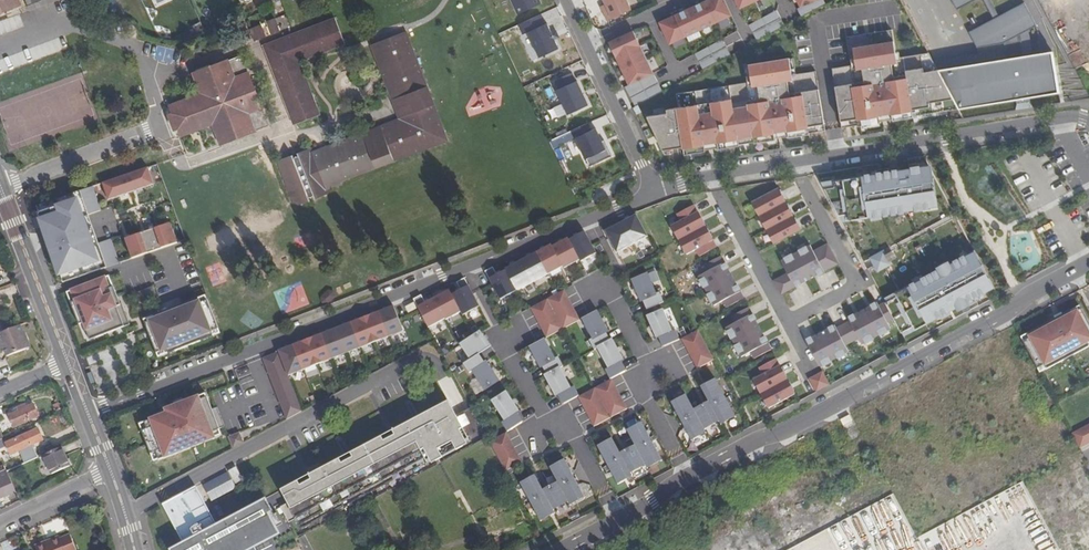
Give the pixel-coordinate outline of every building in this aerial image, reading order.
[(22,5),(20,0),(0,0),(0,12),(22,5)] [(517,15),(540,4),(538,0),(510,0),(517,15)] [(607,9),(602,12),(607,21),(632,9),(627,0),(603,0),(607,9)] [(732,16),(725,0),(704,0),(699,2),(683,10),(666,17),(658,21),(669,45),(732,16)] [(759,0),(735,0),(739,9),(759,0)] [(827,4),(824,0),(816,0),(800,7),(796,9),(801,18),(827,4)] [(943,78),(959,108),(1017,98),(1031,96),(1060,91),(1053,49),(1033,52),(1025,53),(1021,32),(1029,28),(1038,24),(1025,0),(1000,14),(992,0),(984,0),(994,18),(969,31),(977,46),(1001,34),(1003,37),(1006,49),(943,78)] [(957,9),(974,0),(952,0),(957,9)] [(757,41),(785,26),(777,10),(748,25),(757,41)] [(297,57),(344,39),(335,14),(267,41),(299,123),(319,115),(297,57)] [(0,22),(0,27),(3,34),(17,28),(12,17),(0,22)] [(267,20),(271,35),(282,31),(278,17),(267,20)] [(265,24),(254,26),(256,39),(267,37),(265,24)] [(554,40),(551,34),(547,24),(528,34),(540,58),(559,49),(554,40)] [(445,136),(404,28),(374,40),(404,119),(317,153),(315,148),(314,144),(275,159),(294,206),(333,191),(330,183),(329,181),(445,136)] [(329,181),(330,183),(448,137),(406,28),(404,28),(445,136),(329,181)] [(914,115),(959,108),(943,78),(940,72),(938,69),(929,51),(897,57),(892,28),(846,36),(851,64),(832,68),(842,127),(859,125),(859,126),(880,122),(880,121),(879,115),(892,112),(893,119),(893,120),(914,116),(914,115)] [(1025,53),(1033,52),(1029,28),(1021,32),(1025,53)] [(628,85),(653,73),(633,30),(608,42),(628,85)] [(729,51),(744,44),(737,31),(723,39),(729,51)] [(981,51),(938,69),(940,72),(943,78),(1006,49),(1003,37),(1001,34),(977,46),(979,50),(981,51)] [(297,57),(319,115),(323,113),(302,59),(346,43),(344,39),(297,57)] [(702,70),(731,55),(722,39),(694,54),(702,70)] [(404,119),(374,40),(370,41),(398,117),(315,148),(317,153),(404,119)] [(299,123),(267,41),(264,42),(296,124),(299,123)] [(157,48),(155,59),(167,62),(170,51),(157,48)] [(261,104),(248,70),(234,75),(227,57),(193,70),(201,90),(170,102),(181,132),(212,120),(221,141),(254,128),(247,109),(261,104)] [(816,70),(792,74),(790,57),(744,65),(747,82),(677,94),(679,107),(667,110),(667,113),(647,117),(663,151),(683,145),(685,153),(706,150),(706,149),(705,143),(718,141),(719,147),(719,148),(740,145),(740,144),(755,142),(755,143),(776,140),(776,139),(775,133),(788,130),(789,137),(789,138),(826,130),(816,70)] [(634,106),(663,91),(653,73),(628,85),(624,87),(634,106)] [(556,89),(568,115),(589,106),(577,80),(556,89)] [(480,104),(498,107),(500,92),(482,90),(480,104)] [(265,110),(255,113),(259,127),(269,124),(265,110)] [(880,121),(893,119),(892,112),(879,115),(880,121)] [(572,130),(585,159),(606,150),(596,128),(591,130),(588,122),(572,130)] [(776,139),(789,137),(788,130),(775,133),(776,139)] [(706,149),(719,147),(718,141),(705,143),(706,149)] [(568,144),(555,149),(561,162),(573,156),(568,144)] [(878,164),(818,174),(864,262),(871,258),(873,265),(868,268),(886,302),(895,319),(902,332),(907,330),(909,335),(955,315),(950,307),(973,295),(977,302),(969,307),(969,308),(977,303),(979,306),(999,296),(994,287),(989,290),(986,284),(991,282),(924,157),(908,159),(909,169),(882,173),(881,165),(878,165),(878,164)] [(102,184),(108,201),(154,185),(148,168),(102,184)] [(94,187),(80,192),(88,215),(102,210),(94,187)] [(779,188),(753,202),(775,244),(802,230),(779,188)] [(88,215),(80,192),(35,206),(61,283),(106,268),(98,244),(88,215)] [(678,214),(682,221),(673,226),(688,255),(697,250),(701,257),(718,248),(696,206),(678,214)] [(605,230),(616,254),(648,238),(636,214),(605,230)] [(132,259),(178,243),(171,224),(125,239),(132,259)] [(585,232),(569,240),(579,261),(580,262),(596,254),(585,232)] [(579,261),(569,240),(568,238),(551,247),(562,267),(563,269),(579,261)] [(98,244),(106,268),(120,264),(112,239),(98,244)] [(788,273),(774,280),(782,294),(839,264),(829,244),(815,251),(811,244),(782,260),(788,273)] [(547,275),(562,267),(551,247),(550,245),(536,253),(547,275)] [(516,292),(547,275),(536,253),(504,269),(505,271),(516,292)] [(745,299),(723,257),(705,266),(709,272),(700,277),(715,306),(725,301),(728,308),(745,299)] [(484,272),(488,280),(496,275),(492,268),(484,272)] [(499,300),(516,292),(505,271),(496,275),(488,280),(499,300)] [(642,301),(657,296),(648,273),(631,279),(640,302),(642,301)] [(110,288),(114,286),(110,275),(106,277),(110,288)] [(82,322),(89,340),(130,324),(123,307),(122,308),(120,303),(114,286),(110,288),(106,277),(71,290),(75,300),(70,302),(78,324),(82,322)] [(456,283),(460,290),(468,286),(464,279),(456,283)] [(460,290),(451,295),(460,312),(462,316),(479,307),(468,286),(460,290)] [(75,300),(71,290),(66,292),(70,302),(75,300)] [(424,303),(416,307),(428,329),(460,312),(451,295),(449,290),(424,303)] [(530,308),(546,338),(580,320),(564,290),(530,308)] [(657,296),(642,301),(646,311),(663,304),(660,294),(657,296)] [(416,307),(424,303),(420,295),(412,300),(416,307)] [(199,296),(167,308),(160,311),(144,317),(157,352),(168,348),(169,352),(215,335),(213,331),(220,328),(208,299),(201,302),(199,296)] [(888,322),(895,319),(886,302),(879,305),(877,302),(848,317),(850,321),(837,328),(835,324),(806,340),(820,366),(849,350),(846,345),(859,338),(862,344),(891,328),(888,322)] [(263,358),(286,419),(301,411),(288,376),(403,330),(394,306),(279,350),(276,352),(276,353),(263,358)] [(727,328),(742,357),(752,352),(756,358),(772,350),(750,307),(733,316),(736,323),(727,328)] [(1037,369),(1044,366),(1046,370),(1088,347),(1087,344),(1088,343),(1088,325),(1080,309),(1071,314),(1069,311),(1027,333),(1029,337),(1022,341),(1037,369)] [(659,338),(672,332),(662,310),(646,317),(656,339),(659,338)] [(597,311),(582,320),(593,341),(606,334),(609,332),(597,311)] [(0,329),(0,336),(10,331),(7,324),(0,326),(0,328),(0,329)] [(0,336),(5,349),(9,358),(32,349),(22,326),(10,331),(0,336)] [(672,332),(659,338),(663,348),(680,340),(675,330),(672,332)] [(714,360),(699,331),(682,339),(698,369),(714,360)] [(481,332),(455,347),(469,373),(472,371),(484,390),(500,380),(488,361),(485,362),(480,354),(491,347),(481,332)] [(596,350),(610,342),(606,334),(593,341),(592,339),(589,341),(594,351),(596,350)] [(544,340),(528,348),(538,367),(541,366),(554,359),(544,340)] [(624,360),(612,340),(610,342),(596,350),(607,370),(621,362),(624,360)] [(159,356),(169,352),(168,348),(157,352),(159,356)] [(554,359),(541,366),(546,375),(560,368),(563,366),(558,357),(554,359)] [(754,379),(770,408),(796,394),(777,358),(760,367),(763,374),(754,379)] [(626,370),(621,362),(607,370),(605,371),(610,379),(626,370)] [(544,376),(555,397),(557,396),(571,389),(560,368),(546,375),(544,376)] [(809,378),(817,391),(830,384),(823,371),(809,378)] [(671,403),(691,441),(706,433),(704,429),(719,421),(721,425),(736,417),(715,378),(700,387),(709,402),(694,410),(686,394),(671,403)] [(612,379),(578,397),(594,427),(628,409),(612,379)] [(571,389),(557,396),(562,405),(578,397),(573,387),(571,389)] [(501,423),(507,432),(523,421),(518,413),(520,412),(507,392),(492,402),(504,421),(501,423)] [(159,459),(215,438),(212,432),(219,429),(226,426),(218,407),(212,410),(207,398),(198,401),(196,398),(166,409),(167,413),(144,422),(147,429),(142,431),(151,454),(156,452),(159,459)] [(365,491),(373,487),(425,459),(424,456),(438,449),(447,444),(449,448),(468,438),(457,418),(455,415),(448,402),(419,416),(422,421),(394,435),(398,441),(391,445),(390,443),(386,446),(386,447),(384,449),(381,443),(352,458),(355,464),(348,467),(348,466),(344,468),(344,470),(342,471),(339,465),(310,480),(314,486),(306,489),(306,488),(302,490),(302,491),(300,493),(297,487),(282,495),(286,503),(279,507),(287,521),(294,517),(300,527),(366,492),(365,491)] [(11,417),(16,428),(40,418),(35,407),(33,407),(31,404),(18,409),(20,414),(11,417)] [(457,418),(469,411),(468,408),(455,415),(457,418)] [(469,411),(457,418),(468,438),(481,431),(469,411)] [(597,447),(618,485),(632,477),(630,474),(644,465),(646,469),(662,461),(642,423),(626,432),(634,446),(619,454),(611,439),(597,447)] [(1072,434),(1080,448),(1088,443),(1088,424),(1072,434)] [(212,432),(215,438),(222,435),(219,429),(212,432)] [(7,444),(12,456),(44,442),(39,430),(7,444)] [(229,437),(234,446),(245,440),(240,431),(229,437)] [(506,433),(488,442),(505,472),(523,462),(506,433)] [(62,449),(43,457),(52,476),(70,468),(62,449)] [(519,483),(540,521),(555,513),(552,510),(567,502),(568,505),(584,497),(564,459),(549,468),(556,482),(541,490),(534,475),(519,483)] [(209,499),(247,484),(240,468),(202,483),(209,499)] [(18,497),(8,475),(0,479),(0,481),(2,485),(0,486),(0,504),(18,497)] [(272,528),(262,509),(219,532),(196,486),(163,504),(184,546),(189,543),(192,549),(231,549),(272,528)] [(585,498),(584,497),(568,505),(569,506),(585,498)] [(555,514),(555,513),(540,521),(541,522),(555,514)] [(58,538),(64,549),(76,549),(68,533),(58,538)] [(35,549),(64,549),(58,538),(57,536),(33,546),(35,549)]
